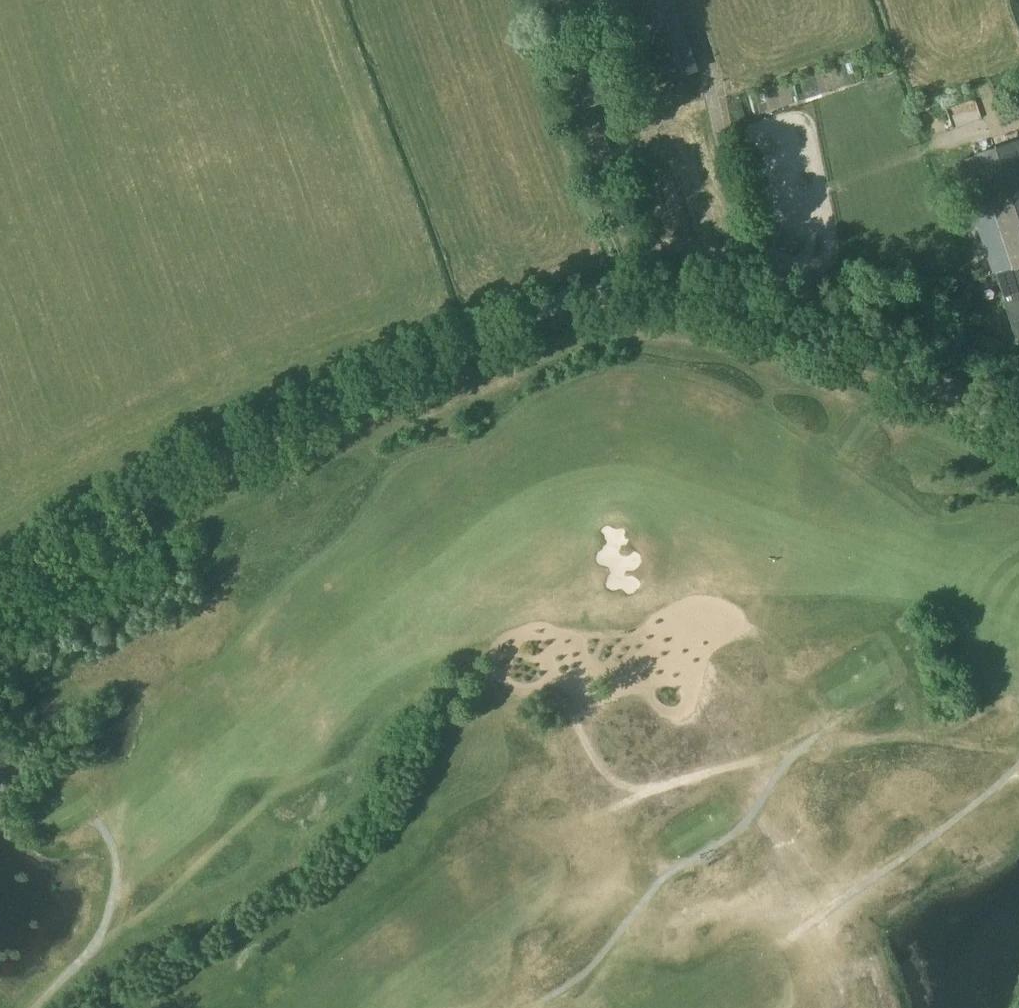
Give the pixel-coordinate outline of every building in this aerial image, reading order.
[(659,82),(697,70),(675,0),(651,0),(634,5),(659,82)] [(976,200),(981,215),(994,211),(999,226),(980,232),(994,272),(996,271),(1007,303),(1006,304),(1017,335),(1018,334),(1018,299),(1016,300),(1013,292),(1018,290),(1018,139),(976,153),(989,196),(976,200)]
